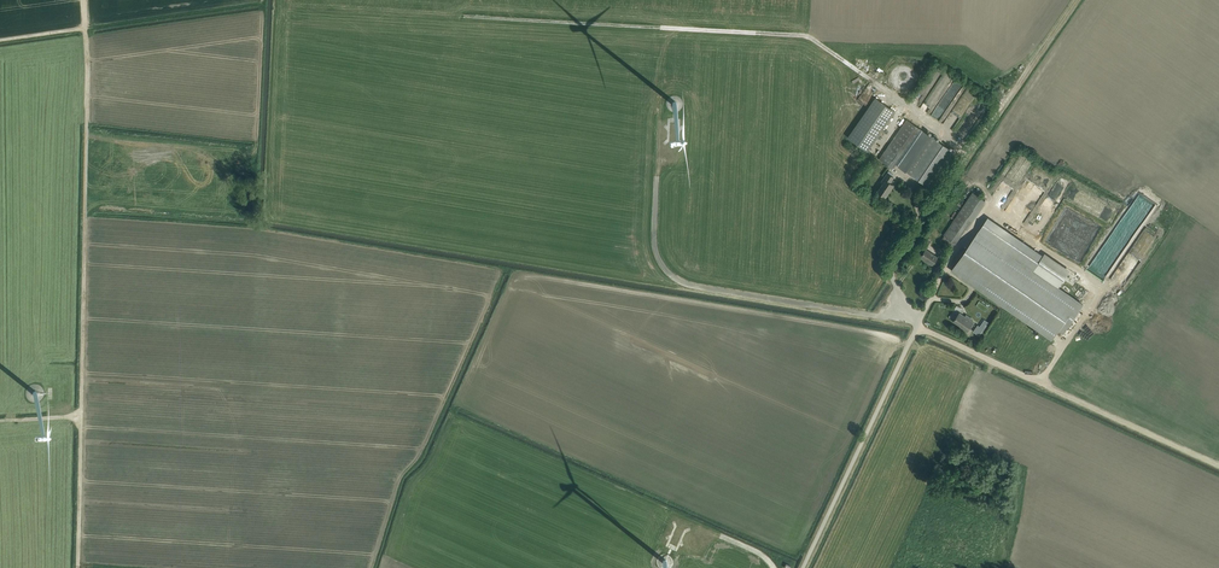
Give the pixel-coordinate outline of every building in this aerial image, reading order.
[(875,97),(847,137),(867,151),(895,111),(875,97)] [(907,119),(882,154),(879,159),(891,167),(919,127),(907,119)] [(921,129),(896,165),(905,171),(931,188),(934,183),(955,153),(930,135),(921,129)] [(883,183),(877,191),(885,197),(893,185),(888,181),(891,176),(893,177),(887,173),(881,181),(883,183)] [(1093,289),(1013,235),(977,287),(1053,340),(1060,330),(1064,334),(1093,289)] [(931,265),(937,256),(925,248),(920,256),(927,261),(926,262),(931,265)] [(973,322),(964,316),(959,312),(954,321),(961,326),(961,327),(967,331),(973,322)] [(980,326),(978,325),(973,331),(979,335),(989,322),(985,319),(980,326)]
